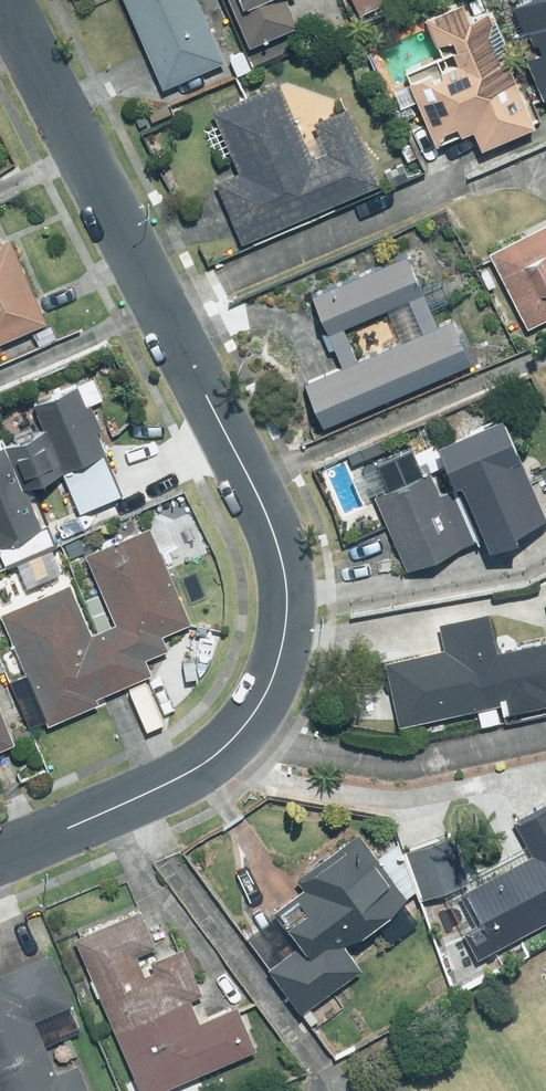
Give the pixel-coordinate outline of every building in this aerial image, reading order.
[(161,87),(222,61),(195,0),(123,0),(161,87)] [(247,45),(295,24),(285,0),(227,0),(247,45)] [(358,14),(389,0),(351,0),(358,14)] [(512,5),(531,51),(521,55),(538,96),(545,93),(545,0),(525,0),(512,5)] [(532,125),(509,75),(516,72),(488,9),(468,18),(461,1),(427,16),(448,62),(404,82),(434,148),(472,131),(479,149),(532,125)] [(281,84),(213,113),(237,169),(210,181),(237,244),(375,185),(343,108),(310,121),(316,134),(304,139),(281,84)] [(487,253),(529,328),(545,319),(545,220),(487,253)] [(28,329),(35,344),(56,335),(51,323),(45,325),(9,242),(1,245),(0,243),(0,341),(28,329)] [(321,425),(468,361),(450,319),(435,326),(405,256),(304,300),(319,334),(335,371),(304,384),(321,425)] [(3,563),(12,559),(24,586),(58,572),(49,552),(58,548),(48,524),(37,528),(21,489),(62,472),(78,511),(118,494),(93,433),(101,430),(90,403),(99,399),(91,379),(40,400),(50,424),(0,445),(0,556),(3,563)] [(381,492),(372,497),(407,569),(477,535),(484,549),(513,535),(511,530),(545,513),(496,414),(431,446),(450,485),(437,491),(413,444),(368,466),(381,492)] [(0,612),(0,613),(43,724),(99,703),(96,696),(150,675),(144,658),(167,649),(161,633),(188,622),(152,527),(86,552),(113,623),(90,632),(71,583),(0,612)] [(477,709),(481,726),(500,722),(499,717),(545,707),(545,642),(510,650),(511,649),(511,648),(512,647),(512,646),(512,645),(513,644),(513,643),(513,642),(512,640),(512,639),(512,638),(511,637),(511,636),(510,635),(509,635),(508,634),(507,633),(506,633),(505,632),(504,632),(503,632),(502,631),(501,631),(500,632),(499,632),(497,632),(496,632),(495,633),(494,634),(493,635),(492,636),(491,637),(491,638),(491,639),(484,613),(438,624),(448,665),(429,669),(425,652),(383,662),(398,726),(477,709)] [(14,743),(0,712),(0,749),(14,743)] [(545,923),(545,809),(518,819),(527,842),(503,851),(510,869),(482,879),(479,869),(471,872),(463,851),(457,853),(453,843),(408,860),(422,899),(454,887),(475,925),(463,931),(479,959),(545,923)] [(297,943),(267,968),(299,1007),(324,987),(328,991),(359,966),(347,951),(373,929),(386,945),(418,919),(377,868),(382,863),(355,830),(301,875),(311,887),(295,900),(302,908),(282,924),(297,943)] [(73,938),(139,1090),(157,1090),(254,1049),(235,1006),(198,1022),(187,998),(202,992),(182,946),(147,962),(150,969),(145,972),(138,956),(155,949),(138,910),(73,938)] [(49,954),(0,974),(0,1090),(88,1090),(76,1062),(53,1071),(42,1044),(79,1030),(49,954)]
